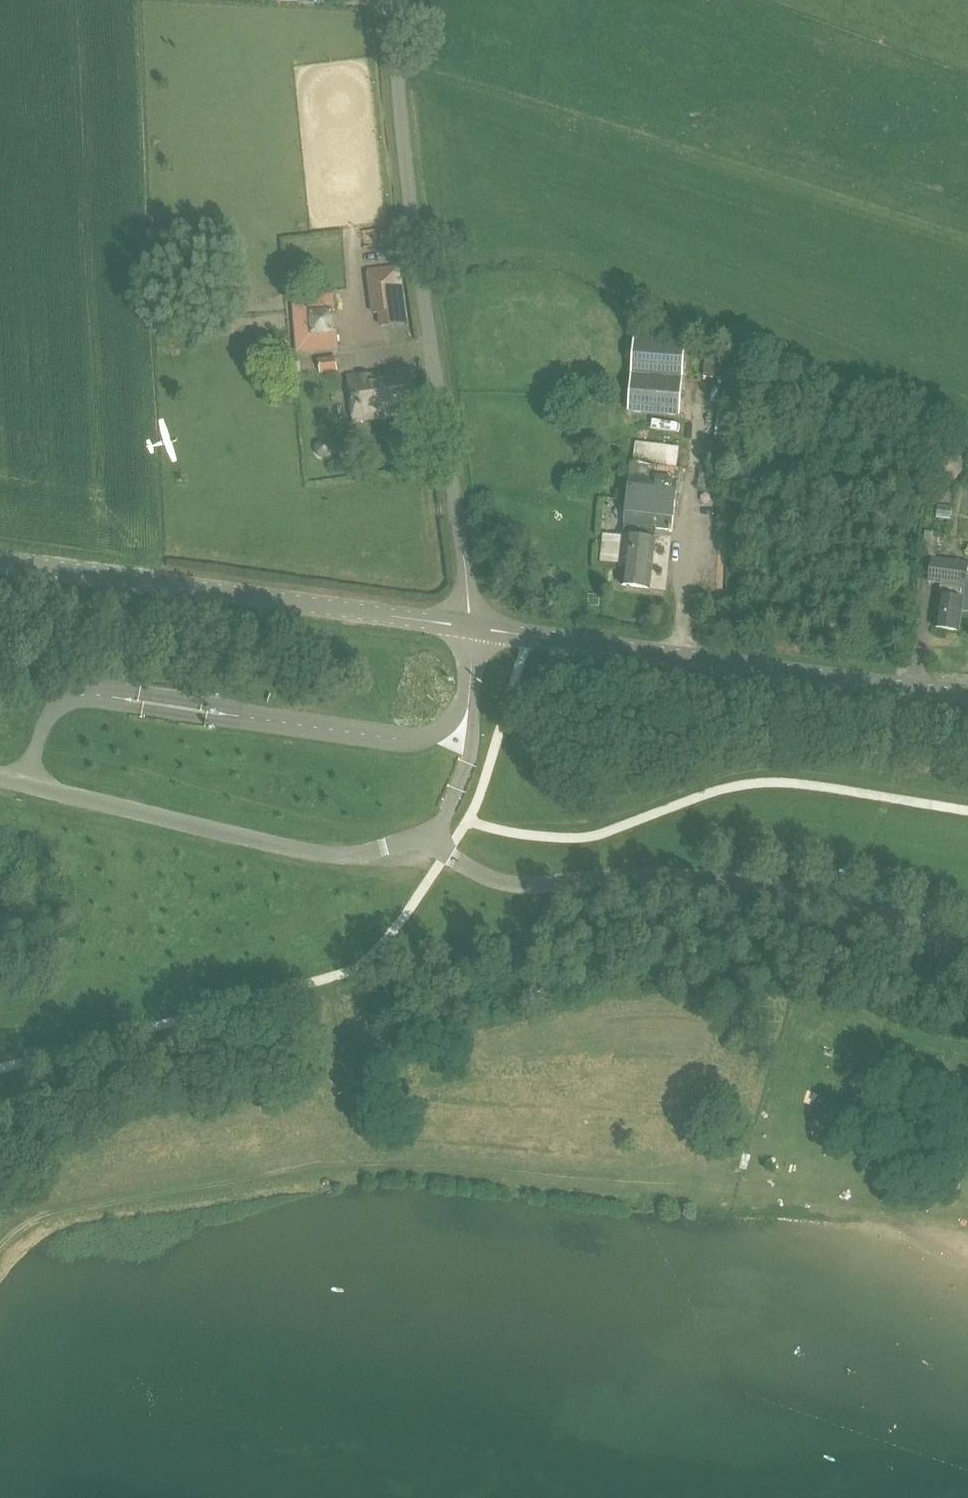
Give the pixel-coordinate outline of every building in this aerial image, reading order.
[(399,268),(369,272),(374,314),(380,313),(382,327),(406,324),(399,268)] [(334,298),(304,300),(296,308),(299,342),(308,349),(338,346),(337,332),(334,332),(332,312),(335,312),(334,298)] [(414,333),(413,325),(393,327),(394,335),(414,333)] [(636,336),(627,410),(678,416),(687,342),(636,336)] [(742,381),(743,358),(730,357),(730,363),(705,360),(703,378),(742,381)] [(335,358),(320,360),(321,372),(337,370),(335,358)] [(350,376),(355,420),(416,413),(411,369),(350,376)] [(679,470),(681,448),(636,443),(634,464),(631,464),(620,567),(623,567),(621,586),(650,589),(656,529),(672,531),(679,470)] [(932,559),(929,582),(942,584),(935,628),(960,632),(963,613),(967,614),(967,564),(932,559)]
